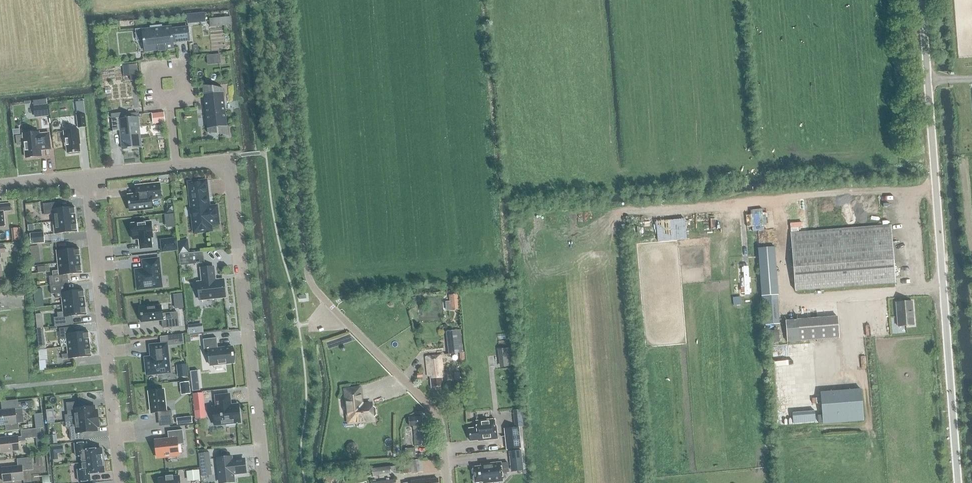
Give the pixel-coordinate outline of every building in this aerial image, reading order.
[(207,14),(208,22),(220,21),(220,29),(228,28),(227,12),(207,14)] [(151,29),(142,30),(145,51),(159,50),(159,52),(166,51),(165,49),(173,48),(173,42),(189,40),(188,27),(171,29),(171,27),(162,28),(161,26),(150,27),(151,29)] [(215,55),(207,56),(208,65),(216,64),(215,55)] [(208,129),(226,127),(227,136),(228,136),(223,88),(222,88),(222,92),(204,94),(203,85),(202,85),(207,133),(208,133),(208,129)] [(83,101),(75,102),(77,116),(85,115),(83,101)] [(38,116),(48,115),(47,105),(37,106),(38,116)] [(123,112),(111,114),(111,118),(113,131),(120,130),(122,150),(141,147),(137,117),(137,112),(123,114),(123,112)] [(85,115),(77,116),(78,128),(86,127),(85,115)] [(79,130),(64,132),(65,146),(66,146),(67,153),(80,152),(79,144),(80,144),(79,130)] [(23,135),(17,136),(18,145),(24,144),(25,158),(41,156),(41,150),(51,149),(49,133),(39,134),(39,132),(23,134),(23,135)] [(205,181),(188,183),(194,233),(211,230),(210,224),(218,224),(215,206),(208,207),(205,181)] [(135,186),(136,195),(128,196),(129,210),(152,208),(151,198),(161,197),(159,184),(135,186)] [(76,219),(74,207),(58,209),(57,202),(43,204),(44,215),(52,214),(53,222),(76,219)] [(5,226),(3,211),(11,211),(10,204),(0,204),(0,227),(5,226)] [(168,205),(165,209),(166,213),(174,212),(173,204),(168,205)] [(77,232),(76,220),(53,222),(54,234),(77,232)] [(140,249),(152,247),(151,238),(153,237),(151,222),(131,224),(133,239),(139,239),(140,249)] [(890,225),(789,234),(793,291),(895,283),(890,225)] [(12,228),(13,240),(22,240),(21,227),(12,228)] [(44,243),(43,233),(30,234),(30,245),(44,243)] [(176,239),(160,241),(161,253),(177,251),(176,239)] [(38,246),(30,247),(31,254),(39,253),(38,246)] [(189,246),(178,247),(179,254),(189,253),(189,246)] [(58,264),(80,261),(79,249),(56,251),(58,264)] [(189,253),(179,254),(180,265),(204,263),(203,252),(189,253)] [(144,270),(136,271),(138,290),(161,287),(158,259),(143,261),(144,270)] [(80,261),(58,264),(59,270),(52,271),(53,276),(82,273),(80,261)] [(752,294),(750,266),(743,266),(744,294),(752,294)] [(197,282),(199,300),(225,297),(223,279),(214,281),(214,277),(215,276),(214,267),(200,269),(202,282),(197,282)] [(66,283),(50,285),(51,294),(55,294),(56,298),(62,298),(62,305),(85,303),(84,290),(67,292),(66,283)] [(765,325),(779,324),(777,300),(763,301),(765,325)] [(458,301),(449,302),(450,311),(459,310),(458,301)] [(896,303),(898,326),(914,325),(912,302),(896,303)] [(85,303),(62,305),(64,317),(86,315),(85,303)] [(161,314),(160,305),(140,308),(141,323),(162,320),(163,328),(179,326),(177,312),(161,314)] [(799,342),(797,320),(785,321),(787,343),(799,342)] [(202,324),(188,325),(189,334),(203,333),(202,324)] [(66,339),(67,347),(90,344),(88,331),(73,333),(73,327),(58,329),(59,340),(66,339)] [(447,332),(451,355),(461,353),(458,331),(447,332)] [(778,342),(777,331),(766,332),(767,343),(778,342)] [(181,343),(180,335),(167,336),(168,344),(181,343)] [(233,353),(232,347),(218,348),(216,338),(203,339),(204,354),(208,353),(210,365),(234,363),(233,356),(234,356),(233,353)] [(90,344),(67,347),(68,354),(62,355),(62,359),(91,356),(90,344)] [(151,352),(145,353),(147,374),(169,372),(166,344),(150,346),(151,352)] [(444,377),(441,356),(427,358),(429,376),(431,376),(432,388),(443,386),(442,377),(444,377)] [(198,379),(191,379),(192,391),(199,390),(198,379)] [(189,382),(180,383),(180,390),(190,389),(189,382)] [(375,415),(374,409),(373,407),(371,408),(370,404),(361,405),(359,389),(345,390),(349,423),(372,420),(372,417),(374,417),(375,415)] [(861,389),(820,393),(823,423),(863,420),(861,389)] [(157,412),(158,420),(172,419),(171,410),(165,411),(163,390),(149,392),(152,413),(157,412)] [(212,407),(214,425),(226,424),(226,426),(235,425),(235,423),(240,422),(238,405),(230,405),(229,395),(215,396),(216,407),(212,407)] [(204,407),(203,400),(193,401),(194,408),(204,407)] [(10,431),(19,430),(18,423),(22,423),(23,422),(23,415),(22,415),(21,409),(33,408),(32,401),(18,403),(19,409),(15,410),(15,409),(0,411),(0,425),(5,425),(6,432),(10,431)] [(74,421),(97,419),(97,410),(95,410),(95,407),(80,409),(79,401),(66,403),(68,415),(74,415),(74,421)] [(46,410),(48,424),(55,423),(53,409),(46,410)] [(515,410),(516,426),(524,425),(522,409),(515,410)] [(191,416),(177,418),(178,424),(192,423),(191,416)] [(424,417),(411,417),(411,426),(414,425),(414,429),(415,429),(416,446),(424,445),(424,442),(428,442),(428,429),(423,429),(423,426),(424,426),(424,417)] [(97,419),(74,421),(75,428),(69,428),(70,441),(83,439),(82,432),(97,431),(97,427),(99,427),(97,419)] [(478,441),(497,439),(496,426),(495,426),(494,419),(476,421),(477,428),(469,429),(470,441),(478,440),(478,441)] [(519,427),(504,429),(506,450),(521,448),(519,427)] [(36,429),(21,430),(21,437),(18,437),(0,439),(0,448),(1,452),(19,450),(18,442),(25,441),(25,439),(36,438),(37,444),(42,443),(41,428),(36,429)] [(157,457),(179,455),(177,445),(184,444),(182,430),(167,432),(168,440),(155,441),(157,457)] [(347,451),(350,454),(354,453),(357,450),(357,445),(354,442),(349,443),(346,447),(347,451)] [(82,463),(102,461),(101,449),(87,450),(86,443),(74,444),(76,457),(82,456),(82,463)] [(62,454),(61,447),(49,448),(50,455),(62,454)] [(405,449),(405,458),(415,458),(415,454),(415,448),(405,449)] [(209,453),(199,454),(200,471),(211,470),(209,453)] [(247,474),(245,458),(233,459),(232,456),(216,458),(218,482),(230,482),(235,482),(234,475),(247,474)] [(22,471),(33,470),(32,458),(17,459),(18,466),(2,468),(3,482),(23,480),(22,471)] [(422,459),(410,460),(411,473),(423,472),(422,459)] [(102,461),(82,463),(83,470),(77,470),(78,482),(90,481),(90,474),(104,473),(102,461)] [(522,461),(513,462),(514,472),(523,471),(522,461)] [(502,481),(501,473),(509,472),(507,463),(500,464),(500,463),(481,465),(481,466),(473,467),(475,482),(483,482),(488,482),(502,481)] [(371,469),(372,477),(391,474),(390,466),(371,469)]
